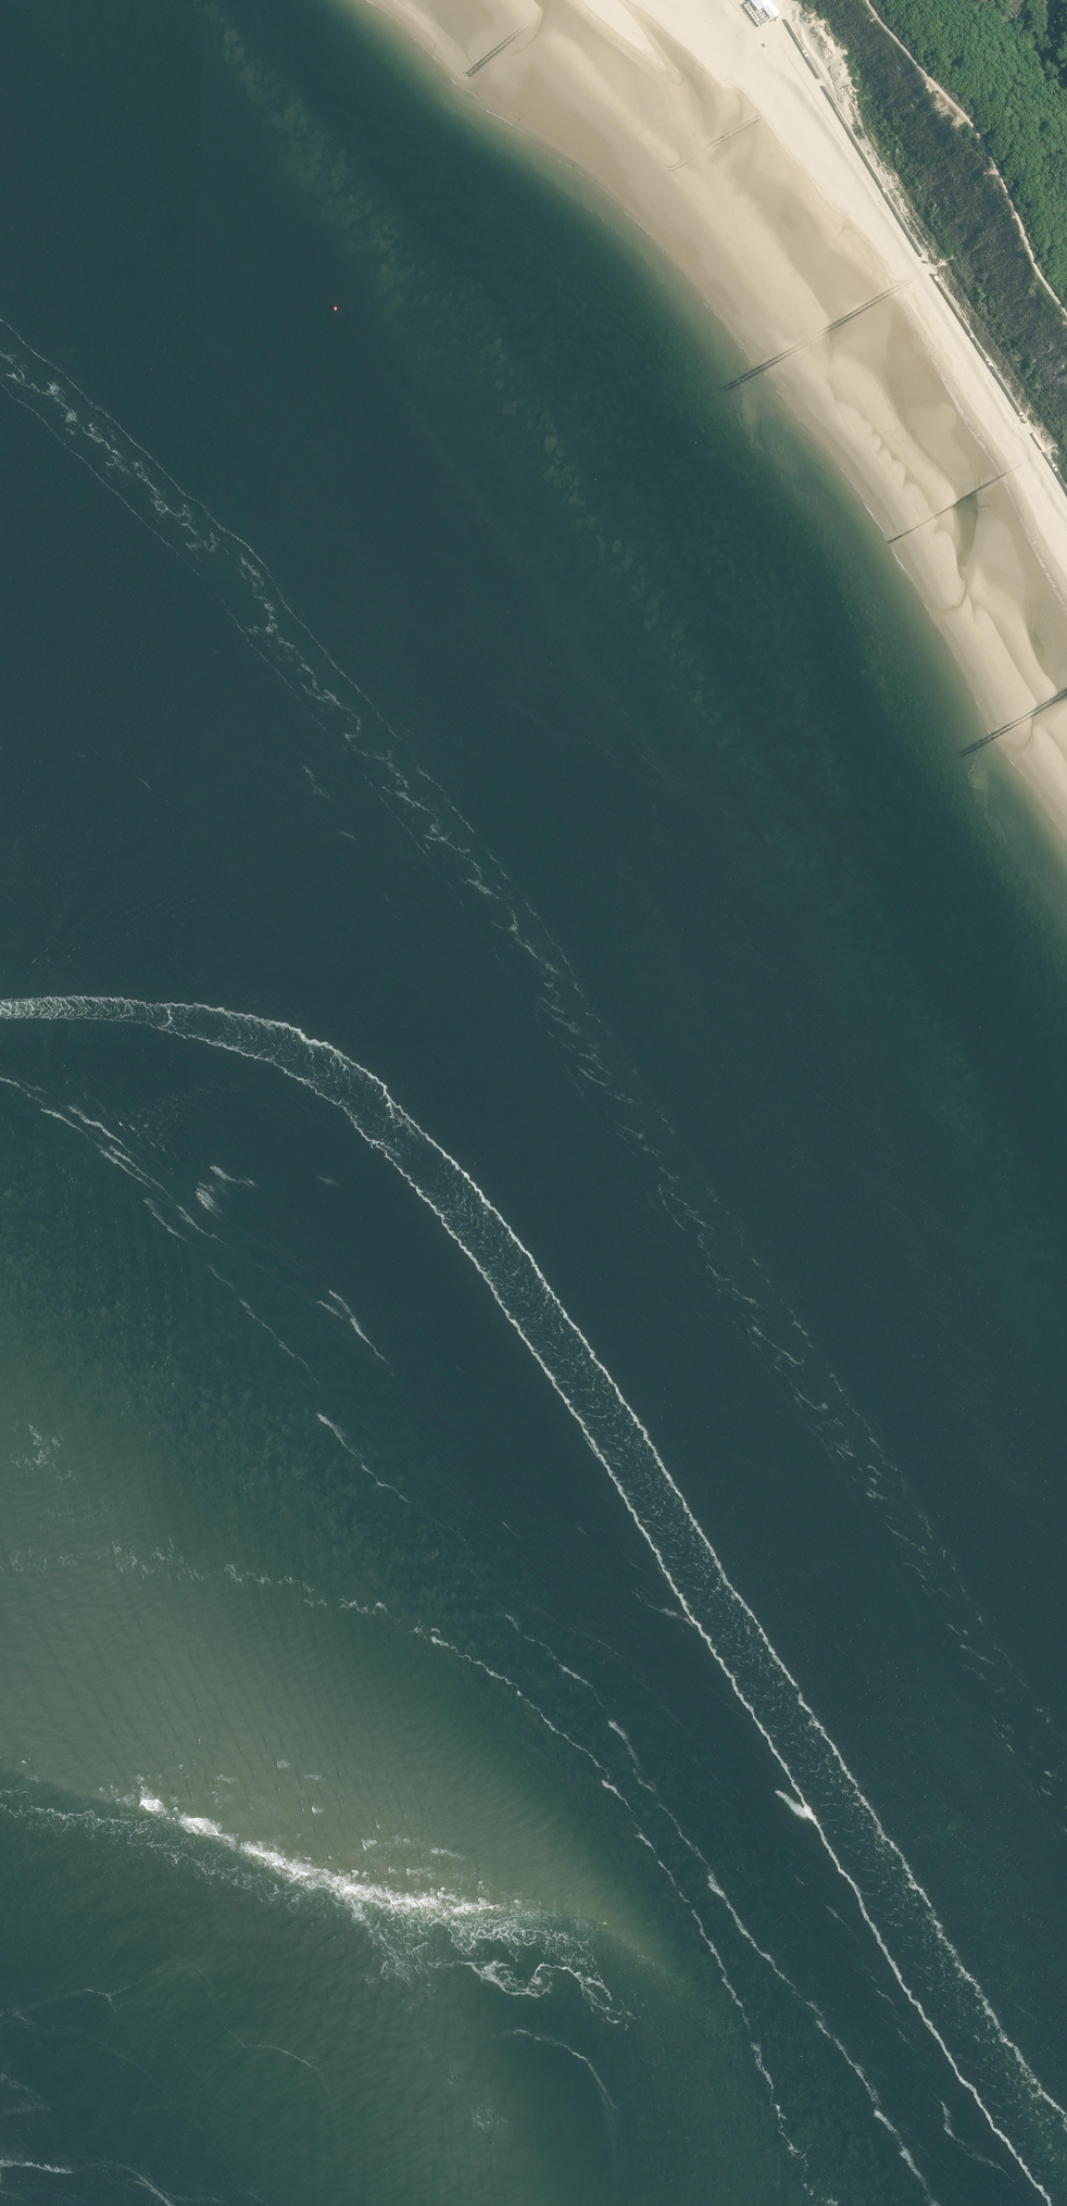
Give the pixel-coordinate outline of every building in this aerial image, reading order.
[(769,6),(775,2),(783,13),(789,8),(783,0),(764,0),(769,6)]
